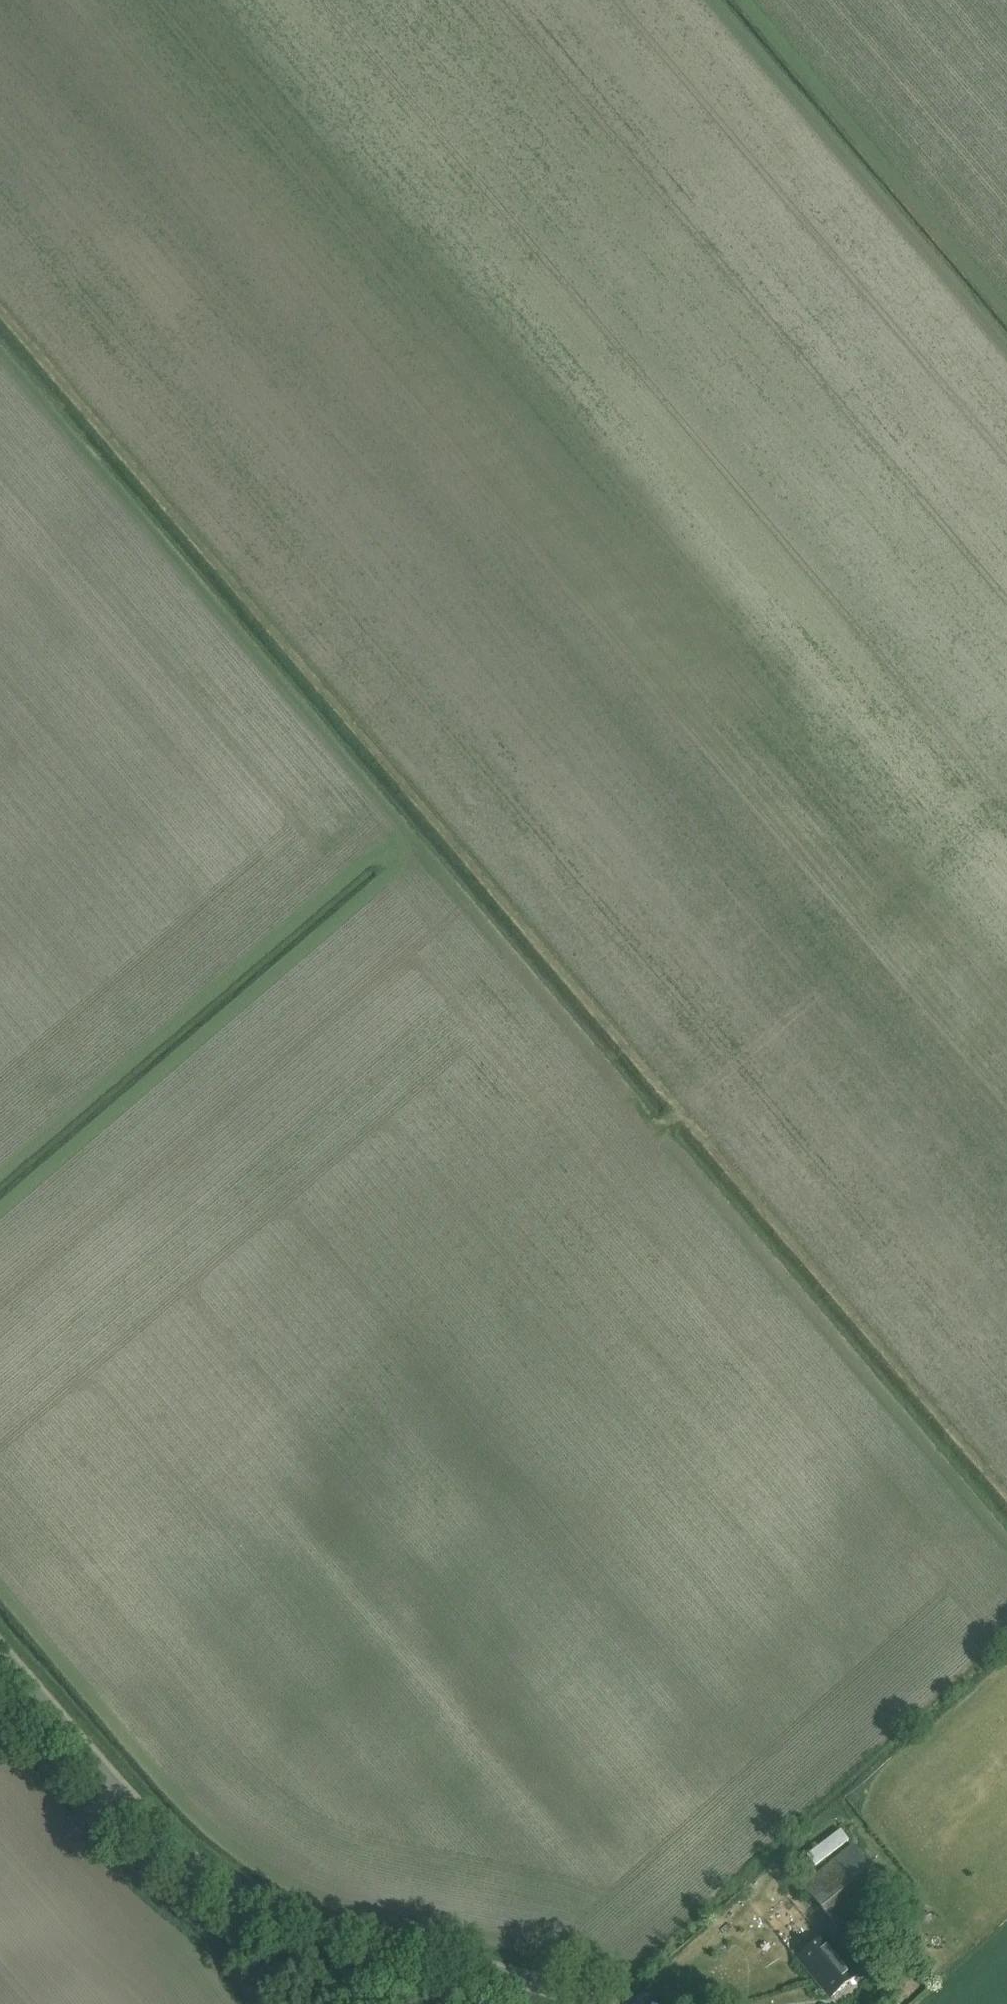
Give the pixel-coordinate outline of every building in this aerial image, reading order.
[(896,1899),(853,1846),(803,1886),(846,1939),(896,1899)] [(830,1999),(858,1976),(826,1936),(797,1958),(830,1999)]
